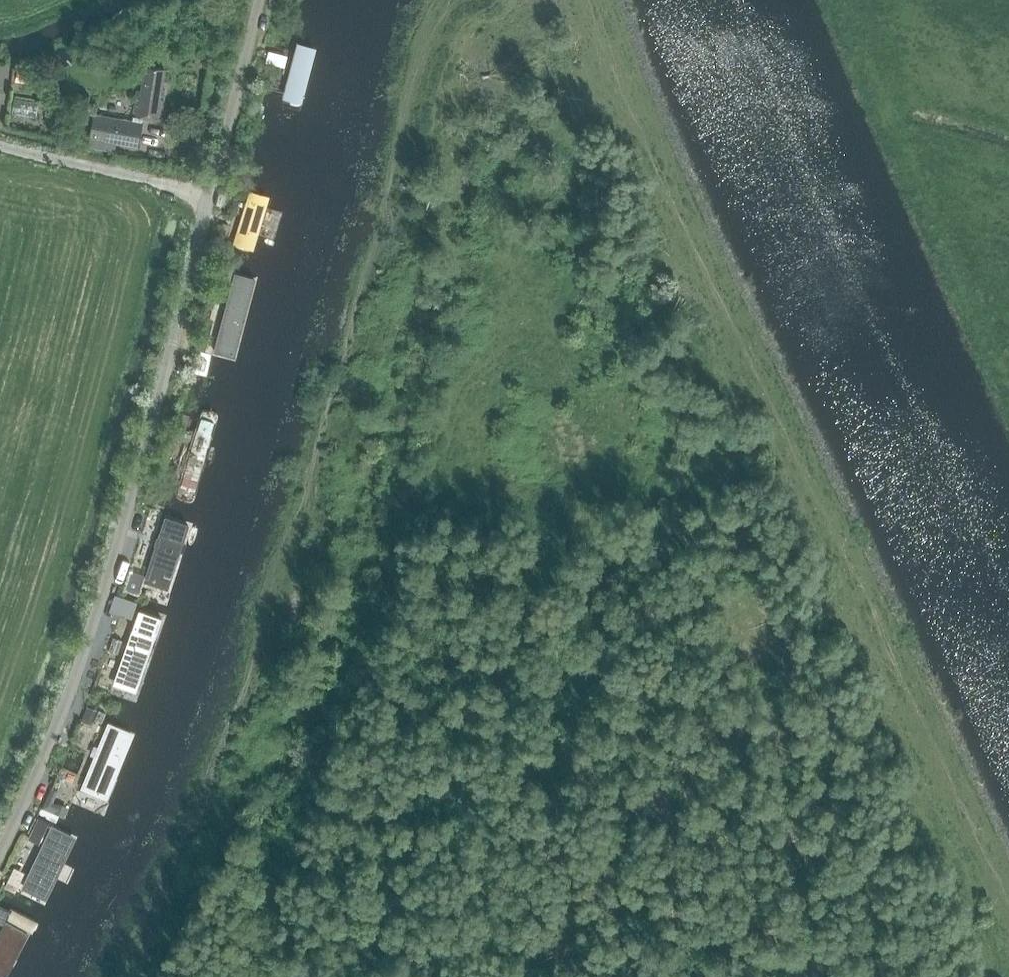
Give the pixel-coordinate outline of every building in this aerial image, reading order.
[(318,50),(297,44),(279,108),(300,114),(318,50)] [(203,58),(194,57),(192,66),(201,68),(203,58)] [(159,121),(163,90),(159,89),(162,70),(142,67),(139,91),(135,91),(131,117),(159,121)] [(42,118),(46,102),(20,95),(15,111),(42,118)] [(142,123),(93,114),(88,140),(137,148),(142,123)] [(269,195),(249,189),(233,245),(253,251),(269,195)] [(254,260),(239,256),(218,334),(233,338),(254,260)] [(216,257),(210,277),(230,282),(235,261),(216,257)] [(193,504),(221,410),(202,405),(174,499),(193,504)] [(160,476),(172,480),(177,466),(164,463),(160,476)] [(165,515),(141,587),(168,596),(192,524),(165,515)] [(143,575),(130,571),(124,590),(138,594),(143,575)] [(136,603),(123,599),(118,613),(131,618),(136,603)] [(128,688),(157,615),(142,609),(113,682),(128,688)] [(92,813),(132,715),(114,707),(75,806),(92,813)] [(37,818),(27,840),(38,845),(48,824),(37,818)] [(20,889),(46,902),(77,838),(50,825),(20,889)] [(35,914),(16,904),(0,934),(0,976),(1,976),(35,914)]
